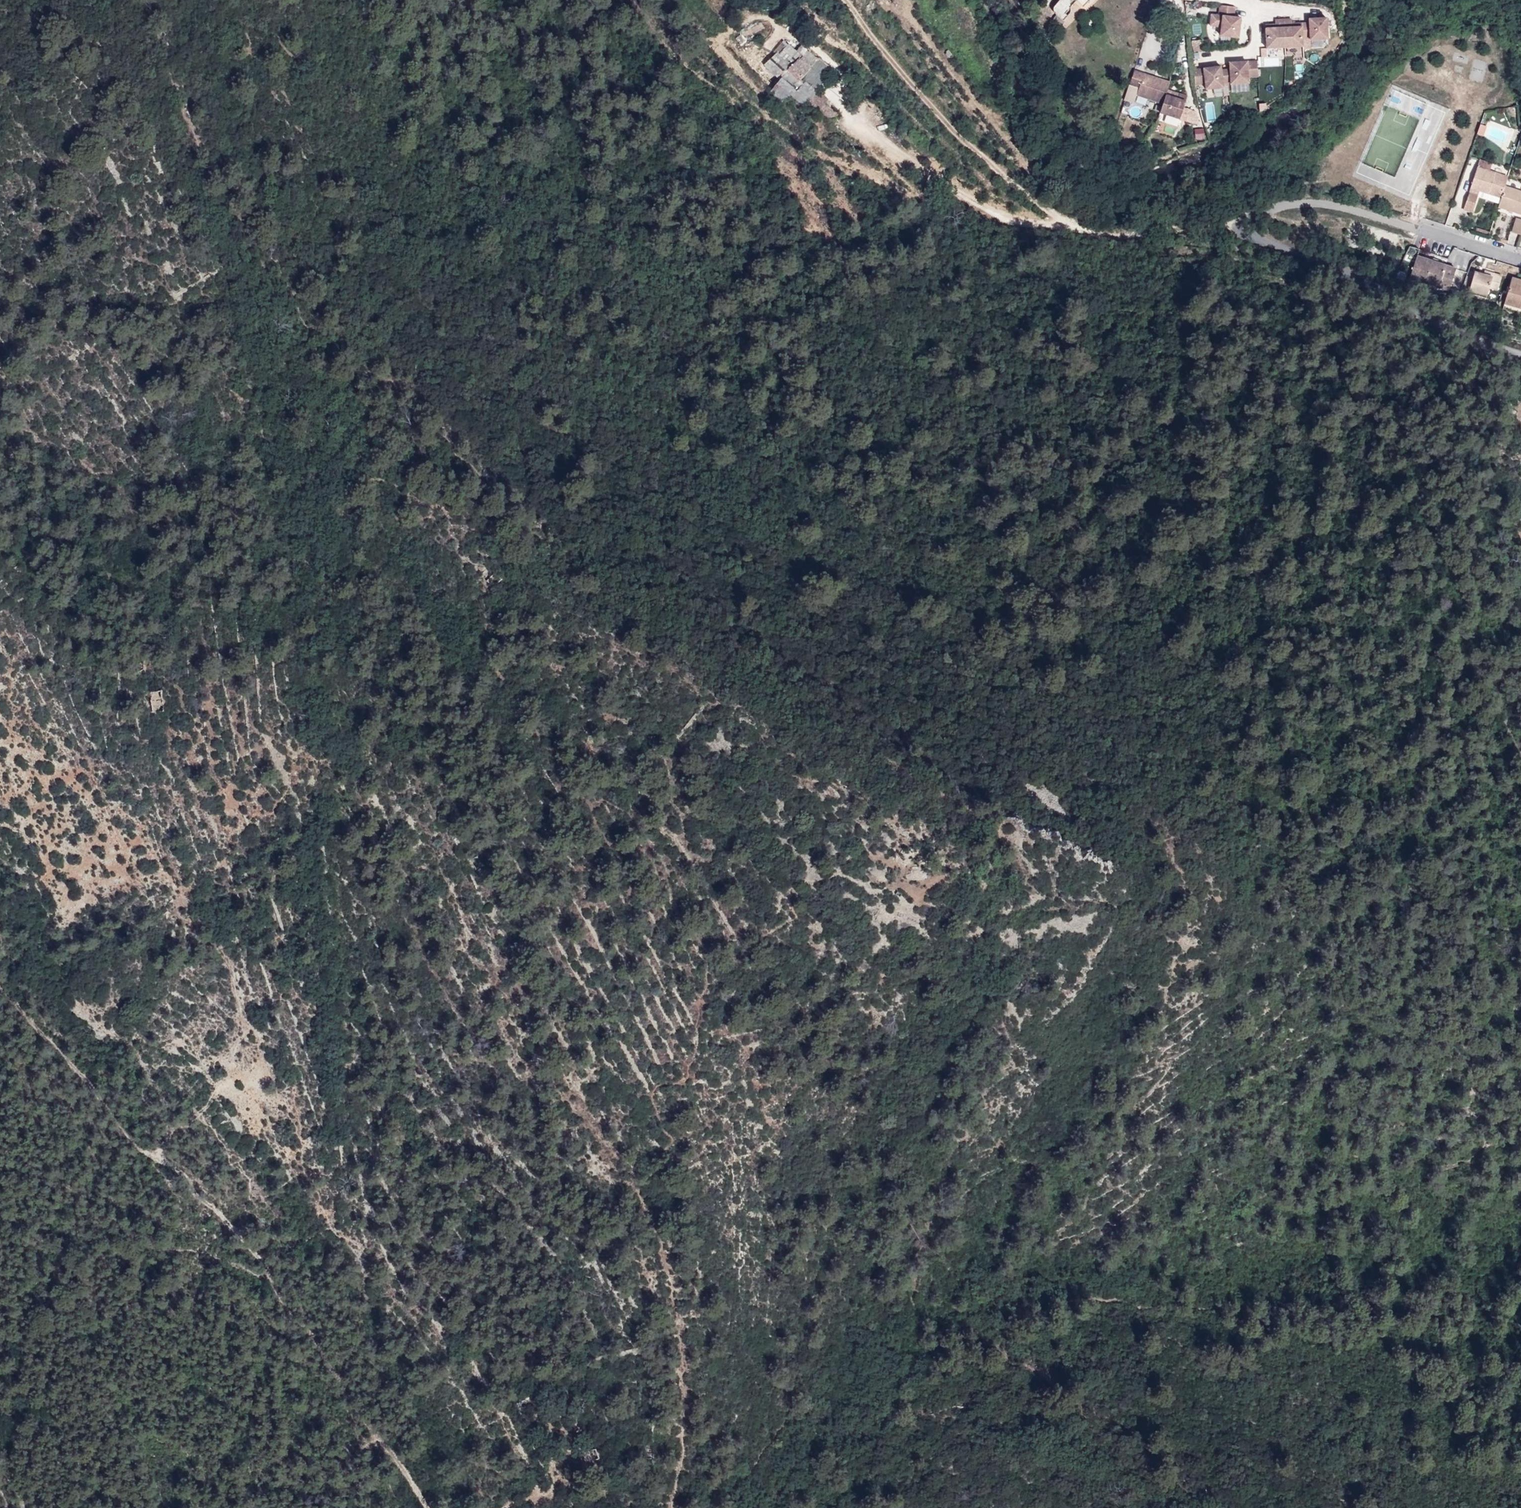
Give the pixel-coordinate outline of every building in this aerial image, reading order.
[(1219,13),(1212,12),(1211,25),(1222,26),(1221,38),(1241,39),(1243,16),(1237,16),(1238,5),(1220,4),(1219,13)] [(1331,47),(1329,17),(1310,18),(1311,21),(1294,22),(1294,17),(1275,18),(1275,24),(1266,24),(1268,50),(1331,47)] [(796,57),(783,68),(790,75),(795,70),(804,77),(809,71),(796,57)] [(1251,77),(1260,77),(1259,59),(1230,61),(1232,85),(1252,84),(1251,77)] [(1205,67),(1207,89),(1231,88),(1229,65),(1205,67)] [(1196,67),(1196,84),(1204,84),(1204,67),(1196,67)] [(1163,103),(1171,79),(1135,69),(1126,99),(1136,102),(1137,96),(1163,103)] [(764,95),(777,107),(785,98),(772,87),(764,95)] [(1183,119),(1189,94),(1168,89),(1163,115),(1183,119)] [(1167,117),(1166,122),(1180,126),(1181,121),(1167,117)] [(1501,187),(1503,179),(1474,169),(1466,189),(1496,199),(1501,187)] [(1520,185),(1503,179),(1501,187),(1518,194),(1520,188),(1520,185)] [(1494,207),(1520,216),(1520,188),(1518,194),(1501,187),(1496,199),(1495,205),(1494,207)] [(1496,199),(1466,189),(1464,195),(1473,198),(1495,205),(1496,199)] [(1468,215),(1473,198),(1464,195),(1460,212),(1468,215)] [(1507,232),(1516,235),(1520,221),(1511,218),(1507,232)] [(1410,259),(1411,259),(1404,281),(1441,291),(1447,269),(1410,259)] [(1465,292),(1481,297),(1484,290),(1493,292),(1497,278),(1480,272),(1479,276),(1471,274),(1465,292)] [(1498,306),(1520,313),(1520,288),(1520,287),(1506,283),(1498,306)] [(1327,1093),(1339,1093),(1339,1083),(1327,1083),(1327,1093)] [(11,1377),(20,1371),(16,1364),(7,1371),(11,1377)] [(582,1461),(593,1456),(589,1447),(578,1452),(582,1461)]
